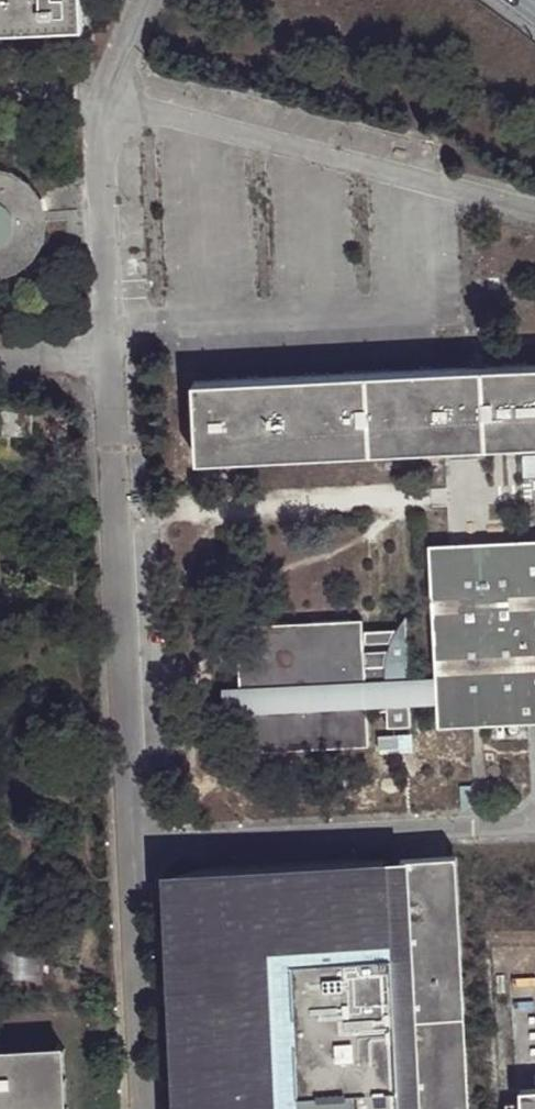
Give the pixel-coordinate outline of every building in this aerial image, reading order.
[(83,28),(81,0),(0,0),(0,33),(83,28)] [(13,273),(26,264),(39,251),(44,232),(43,213),(37,196),(25,180),(8,171),(0,169),(0,275),(13,273)] [(196,380),(199,458),(534,442),(534,364),(196,380)] [(520,446),(522,479),(534,479),(534,446),(520,446)] [(524,541),(533,719),(534,719),(534,540),(524,541)] [(429,547),(437,677),(439,706),(441,725),(533,719),(524,541),(429,547)] [(235,703),(235,717),(238,755),(362,747),(362,711),(381,710),(382,730),(404,728),(403,709),(401,681),(399,618),(391,631),(386,644),(380,667),(358,669),(357,632),(356,622),(294,626),(231,629),(233,676),(234,689),(235,703)] [(391,631),(357,632),(358,669),(380,667),(386,644),(391,631)] [(401,681),(403,709),(439,706),(437,677),(401,681)] [(218,719),(235,717),(235,703),(234,689),(217,691),(218,719)] [(452,856),(441,857),(457,1108),(467,1108),(452,856)] [(441,857),(419,858),(420,868),(398,870),(390,870),(381,871),(380,860),(195,870),(207,1094),(242,1093),(243,1099),(243,1108),(457,1108),(441,857)] [(420,868),(419,858),(398,859),(398,870),(420,868)] [(207,1101),(243,1099),(242,1093),(207,1094),(195,870),(156,873),(169,1108),(208,1108),(207,1101)] [(64,1045),(0,1049),(0,1108),(67,1108),(64,1045)] [(522,1087),(523,1105),(523,1108),(534,1108),(534,1086),(522,1087)]
